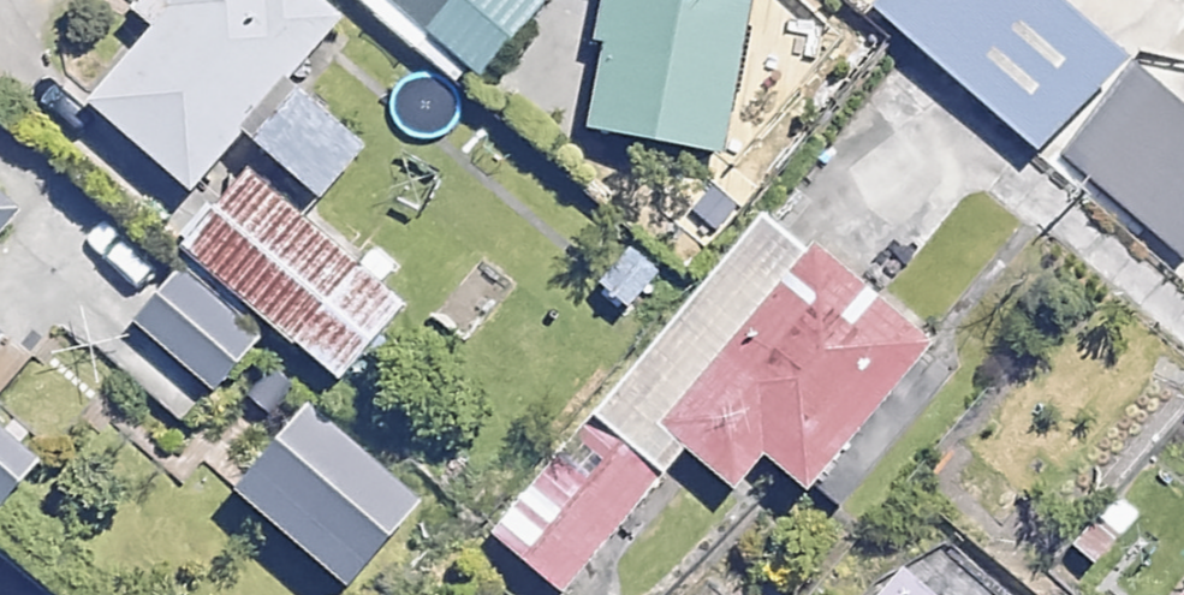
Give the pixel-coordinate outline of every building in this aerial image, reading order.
[(319,0),(152,0),(138,15),(158,33),(96,103),(196,192),(248,133),(325,201),(369,151),(292,83),(345,23),(319,0)] [(534,0),(391,0),(388,3),(484,79),(542,7),(534,0)] [(591,130),(726,152),(751,0),(613,0),(591,130)] [(874,4),(1038,150),(1128,55),(1067,0),(878,0),(874,4)] [(1136,63),(1060,152),(1183,257),(1183,103),(1136,63)] [(406,303),(250,175),(188,250),(344,378),(406,303)] [(0,197),(0,236),(19,214),(0,197)] [(925,343),(772,211),(495,533),(563,591),(687,446),(733,485),(764,450),(804,485),(925,343)] [(258,345),(180,279),(140,326),(218,392),(258,345)] [(943,531),(882,594),(1010,594),(943,531)]
